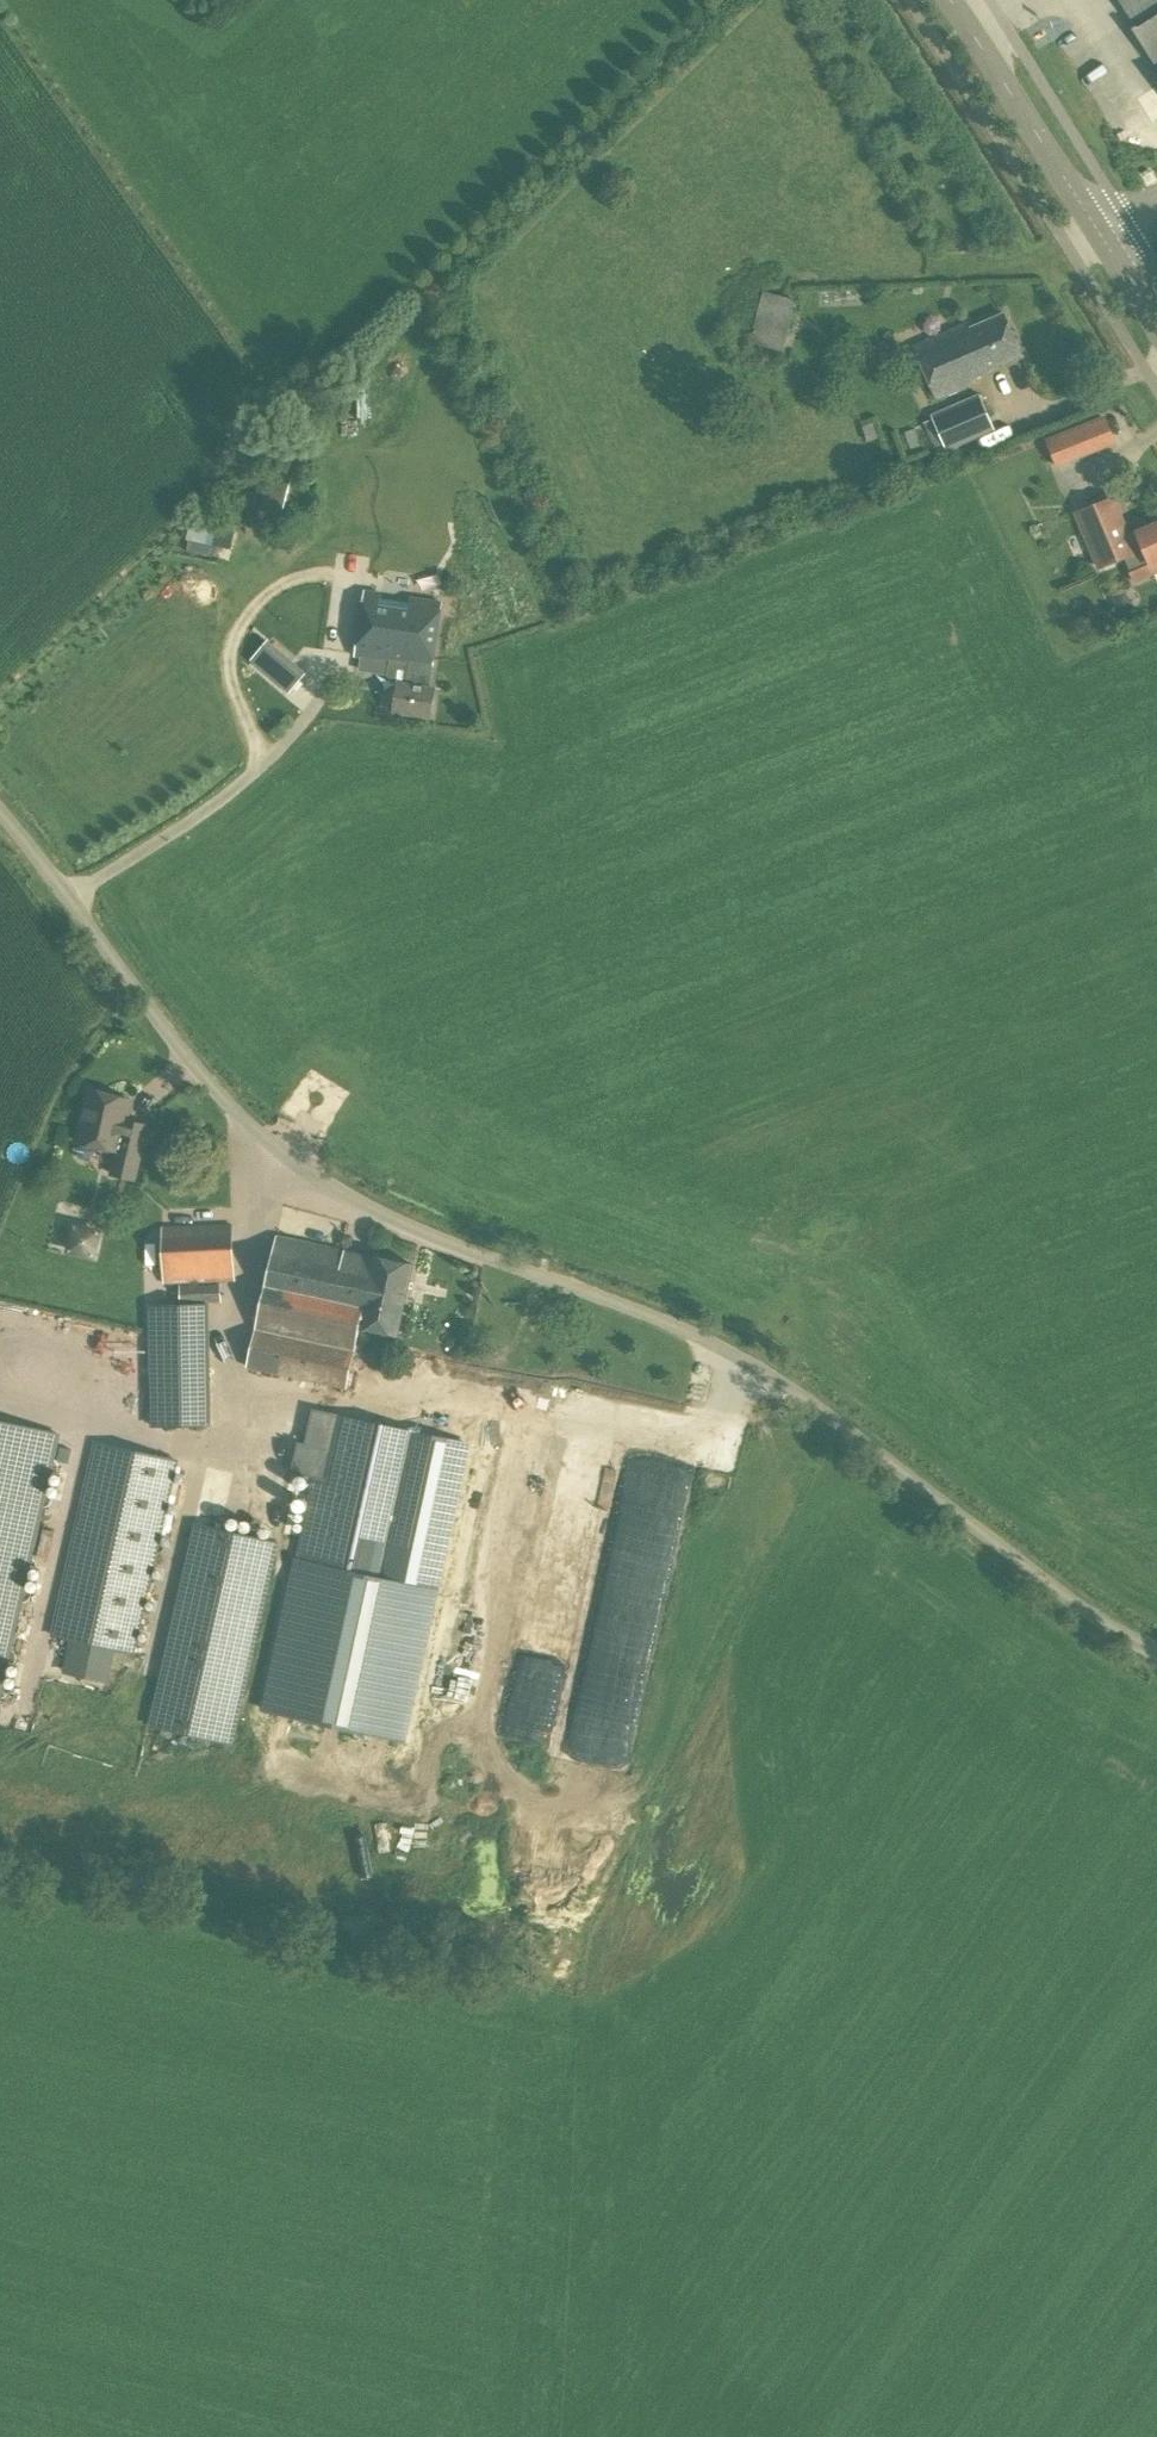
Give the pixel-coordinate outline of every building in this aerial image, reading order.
[(1135,26),(1132,28),(1156,68),(1156,0),(1119,0),(1135,26)] [(783,351),(798,300),(763,290),(750,341),(783,351)] [(1023,355),(1004,313),(968,328),(967,324),(915,347),(937,398),(972,383),(970,378),(1023,355)] [(947,451),(995,429),(978,393),(931,414),(933,418),(923,422),(934,448),(944,444),(947,451)] [(1057,463),(1115,440),(1107,418),(1049,440),(1057,463)] [(1074,513),(1099,571),(1125,559),(1130,573),(1134,581),(1156,571),(1156,524),(1137,532),(1138,533),(1133,535),(1115,495),(1074,513)] [(410,597),(397,595),(364,591),(355,655),(360,656),(359,670),(387,674),(390,662),(408,664),(406,683),(397,682),(393,712),(431,717),(435,687),(431,686),(433,665),(435,665),(443,601),(410,596),(410,597)] [(133,1178),(140,1147),(146,1124),(125,1119),(129,1099),(88,1089),(76,1140),(116,1149),(111,1173),(133,1178)] [(221,1302),(220,1281),(235,1281),(232,1223),(162,1225),(163,1284),(180,1283),(180,1303),(148,1304),(150,1426),(211,1425),(209,1303),(208,1303),(208,1302),(221,1302)] [(98,1233),(71,1226),(64,1255),(91,1262),(98,1233)] [(371,1256),(277,1235),(248,1366),(343,1387),(356,1326),(395,1335),(410,1264),(371,1255),(371,1256)] [(406,1584),(438,1436),(323,1411),(313,1453),(319,1454),(296,1558),(406,1584)] [(58,1429),(0,1416),(0,1681),(58,1429)] [(474,1424),(444,1599),(479,1605),(509,1430),(474,1424)] [(134,1654),(178,1460),(94,1441),(50,1635),(134,1654)] [(71,1448),(60,1446),(57,1460),(68,1462),(71,1448)] [(489,1609),(531,1613),(541,1512),(499,1507),(489,1609)] [(234,1743),(279,1542),(196,1523),(150,1724),(234,1743)] [(585,1689),(592,1539),(548,1538),(542,1671),(549,1671),(549,1688),(585,1689)] [(464,1621),(446,1617),(443,1633),(461,1637),(464,1621)]
